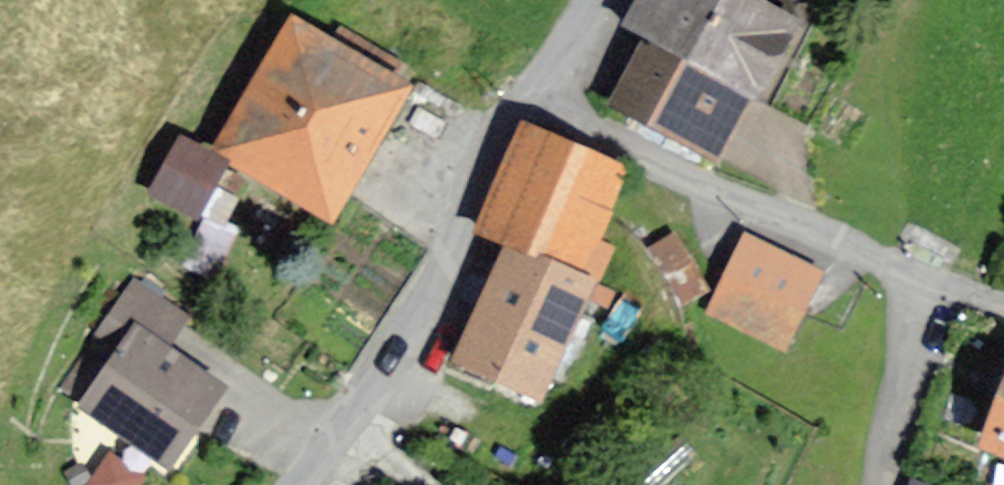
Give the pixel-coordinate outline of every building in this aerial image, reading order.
[(632,25),(653,36),(617,103),(714,154),(748,89),(759,95),(798,22),(757,0),(645,0),(632,25)] [(296,14),(207,141),(302,208),(392,82),(296,14)] [(619,170),(530,130),(486,230),(510,240),(456,362),(539,399),(589,285),(572,278),(619,170)] [(195,174),(148,159),(134,203),(181,218),(195,174)] [(675,293),(701,284),(682,227),(656,236),(675,293)] [(176,283),(214,290),(222,243),(184,236),(176,283)] [(732,241),(698,321),(782,356),(815,276),(732,241)] [(117,321),(61,404),(154,467),(211,383),(117,321)] [(989,440),(1003,446),(1003,403),(989,440)] [(135,462),(99,453),(92,484),(95,484),(130,484),(135,462)]
